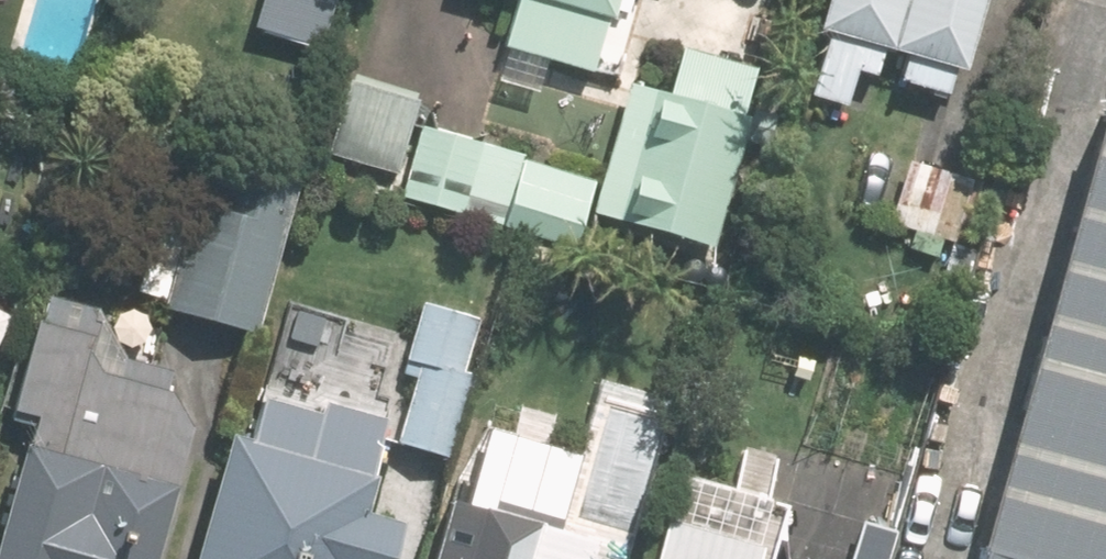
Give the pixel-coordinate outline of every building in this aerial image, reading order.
[(506,51),(518,55),(514,71),(555,83),(559,67),(591,75),(605,20),(610,20),(615,0),(520,0),(506,51)] [(812,31),(828,36),(810,100),(850,111),(860,77),(881,84),(889,58),(910,65),(903,86),(943,98),(950,72),(955,74),(977,0),(821,0),(812,31)] [(739,119),(752,70),(680,50),(667,99),(630,89),(595,215),(709,247),(745,120),(739,119)] [(340,81),(320,150),(397,172),(391,195),(569,246),(588,181),(511,158),(513,152),(404,121),(410,101),(340,81)] [(1095,140),(977,558),(1105,558),(1105,143),(1095,140)] [(151,308),(246,336),(289,182),(194,154),(151,308)] [(969,183),(899,164),(881,227),(943,244),(933,278),(955,285),(965,250),(952,246),(969,183)] [(552,253),(516,243),(507,274),(544,284),(552,253)] [(457,369),(471,319),(418,303),(402,360),(415,363),(393,444),(445,458),(470,372),(457,369)] [(95,323),(49,311),(42,338),(36,337),(12,422),(35,429),(25,463),(19,461),(0,528),(0,558),(154,558),(170,505),(162,501),(182,434),(169,409),(176,385),(124,371),(117,395),(105,391),(83,363),(95,323)] [(264,403),(250,449),(226,442),(192,558),(391,558),(399,530),(364,520),(374,484),(368,482),(386,421),(326,404),(322,418),(264,403)] [(598,537),(453,498),(436,558),(592,558),(598,537)] [(756,555),(665,528),(656,558),(754,558),(756,555)]
